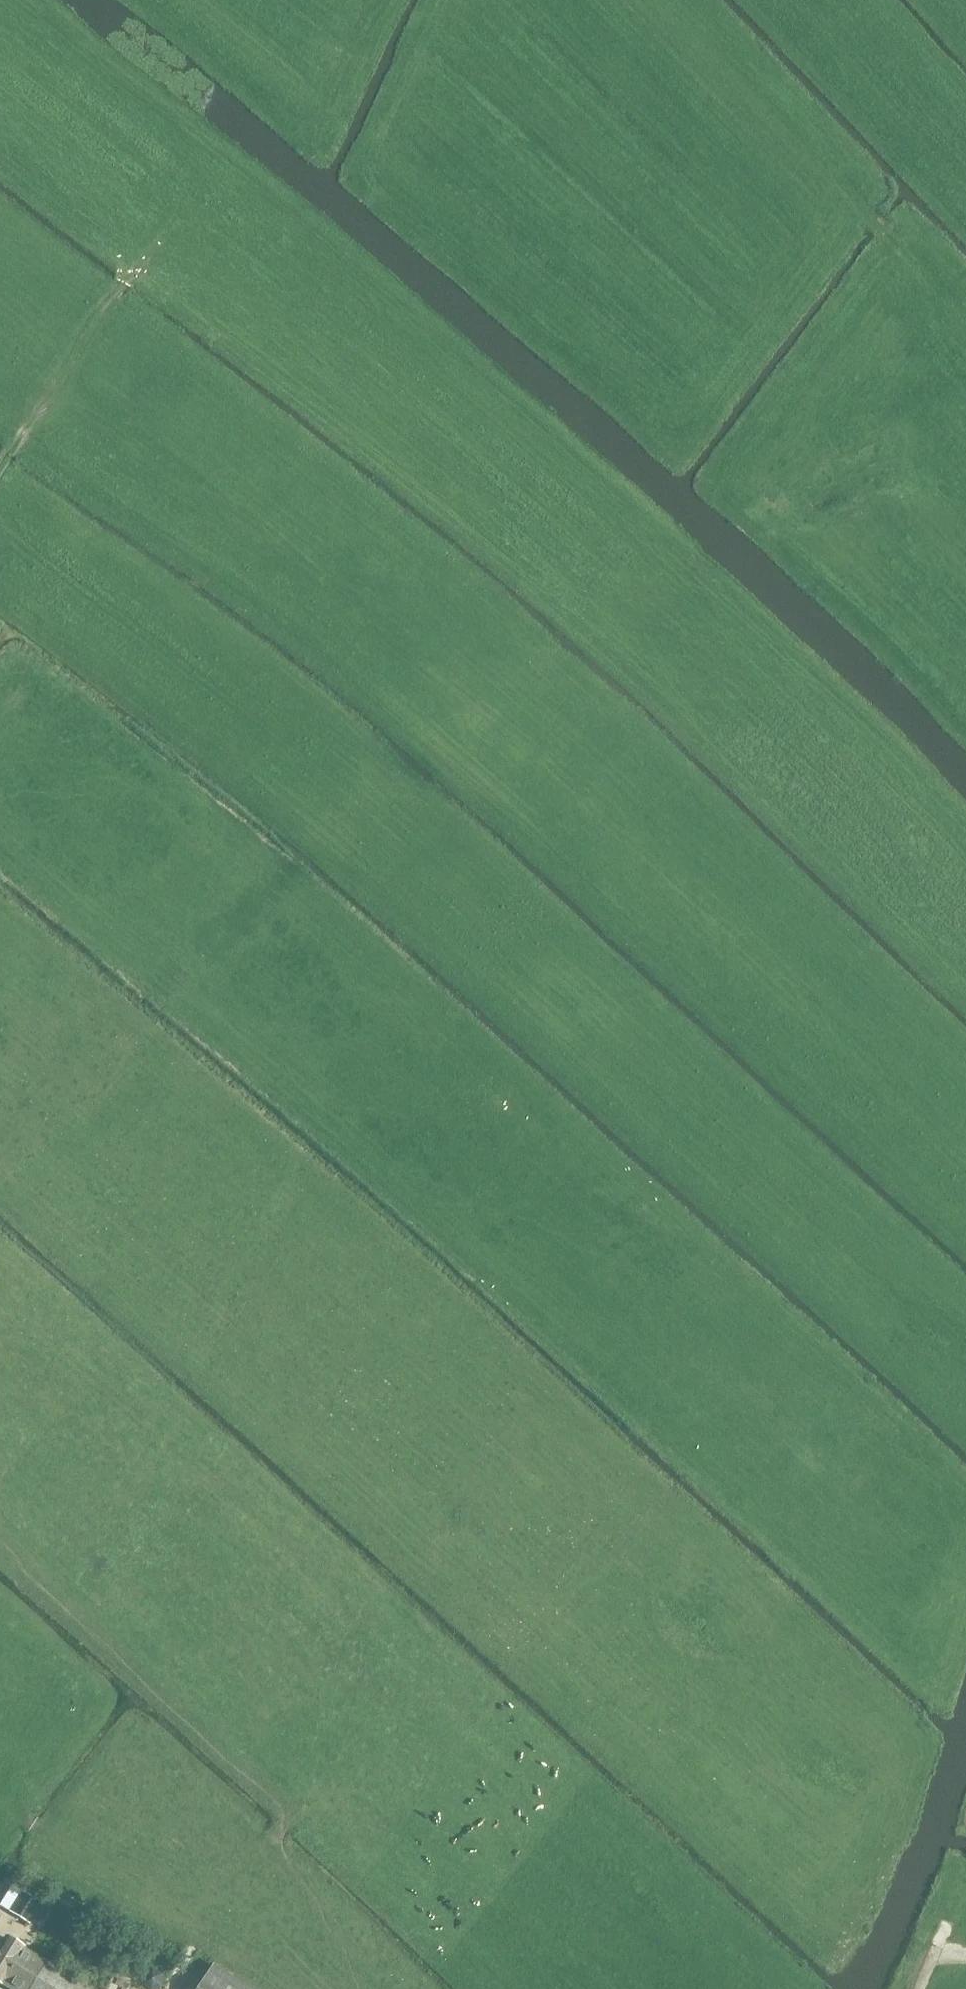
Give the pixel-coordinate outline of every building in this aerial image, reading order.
[(46,1906),(25,1890),(10,1911),(31,1927),(46,1906)] [(6,1938),(0,1949),(0,1984),(7,1988),(87,1988),(6,1938)] [(196,1988),(250,1988),(212,1965),(208,1971),(196,1988)]
